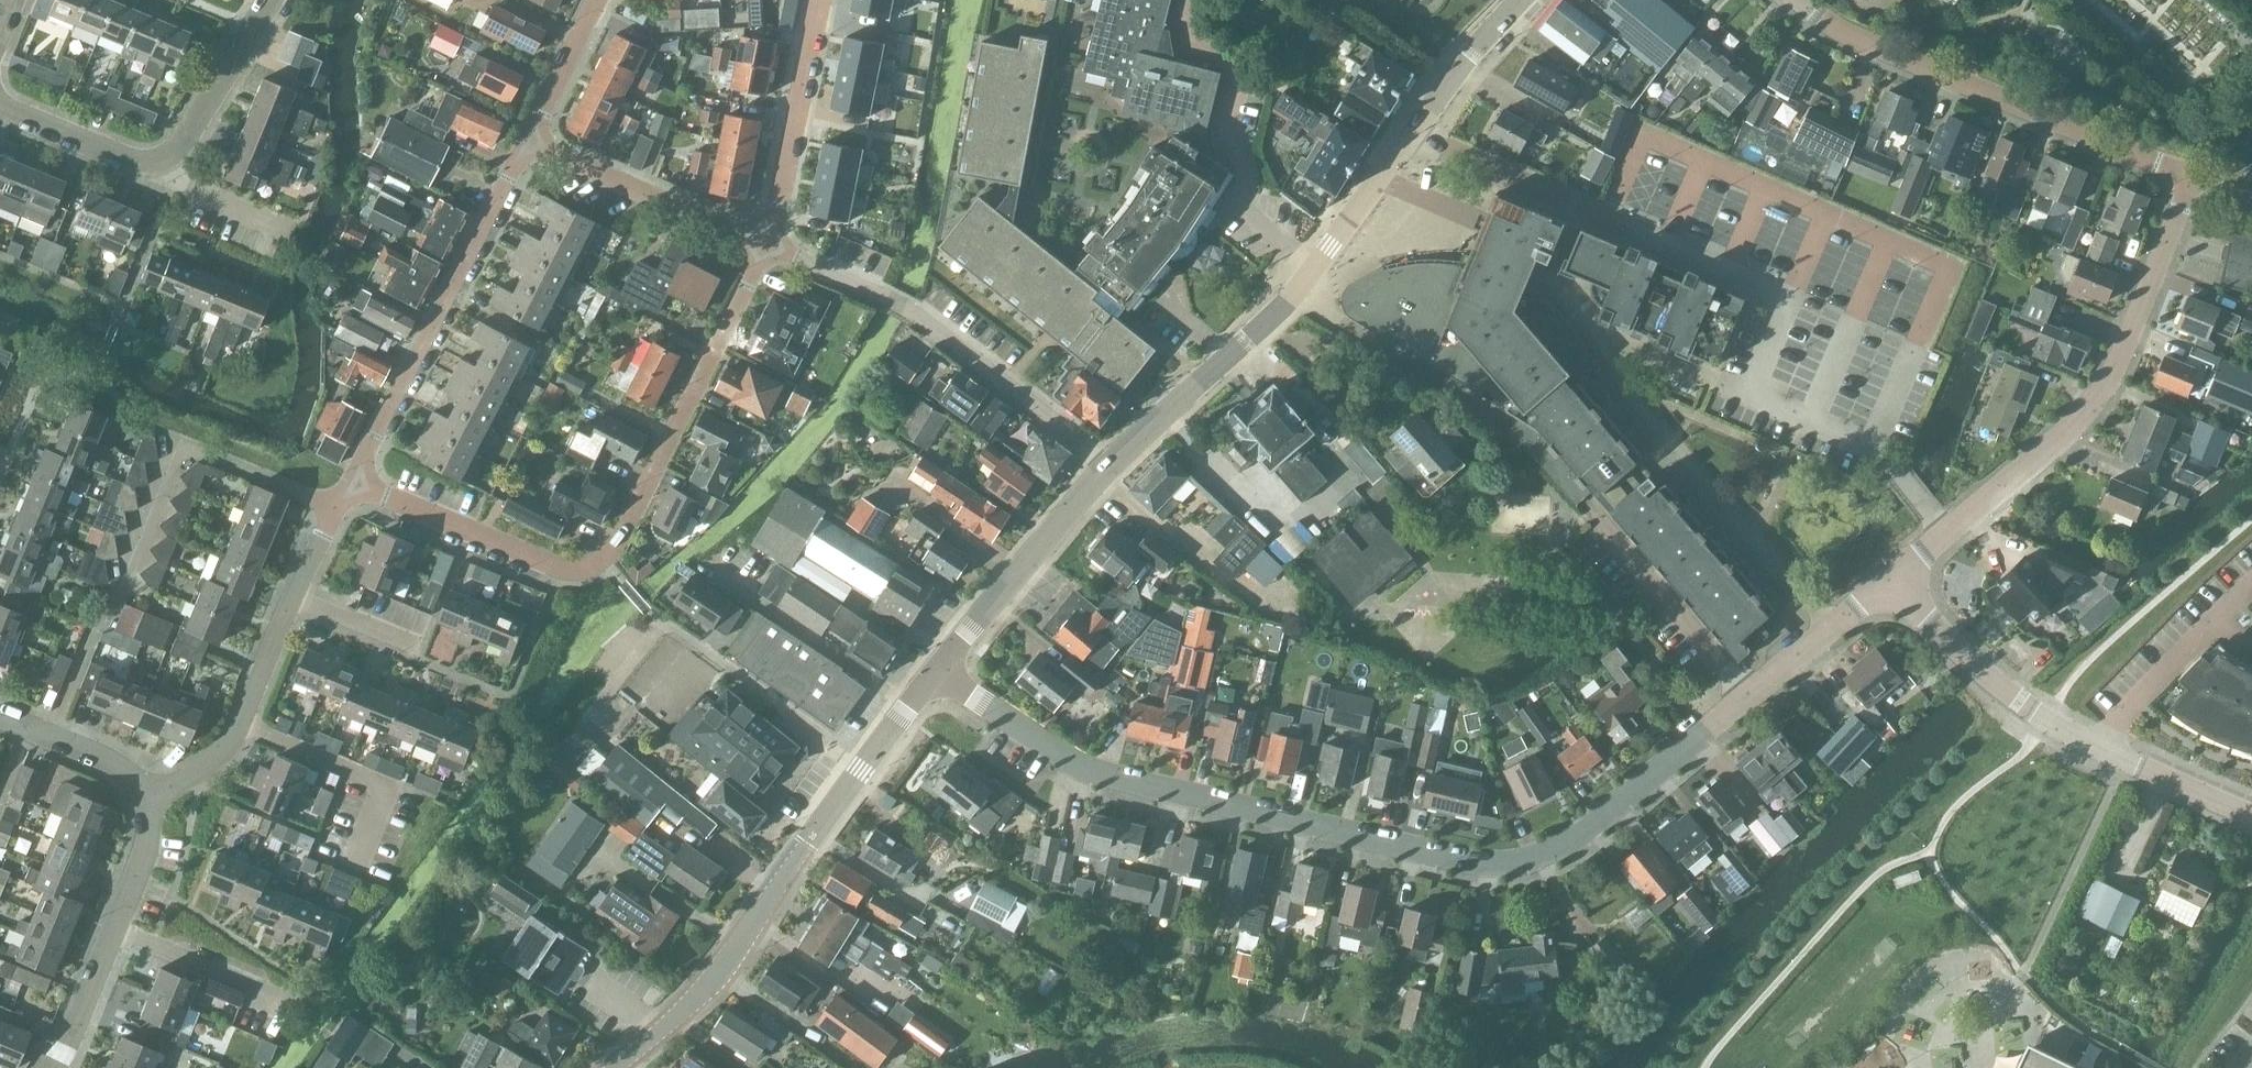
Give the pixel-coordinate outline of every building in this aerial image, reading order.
[(55,0),(37,0),(34,8),(48,14),(49,14),(55,0)] [(76,27),(87,0),(57,0),(50,16),(76,27)] [(101,37),(117,0),(87,0),(76,27),(101,37)] [(101,37),(126,47),(127,48),(141,13),(140,12),(139,16),(131,12),(133,6),(132,3),(125,0),(117,0),(101,37)] [(553,9),(558,0),(535,0),(553,9)] [(749,1),(751,28),(764,27),(762,0),(749,0),(749,1)] [(907,8),(909,0),(855,0),(852,11),(890,18),(893,6),(907,8)] [(1188,254),(1191,253),(1192,251),(1194,248),(1196,246),(1197,244),(1197,241),(1198,238),(1198,236),(1198,233),(1198,230),(1197,227),(1196,225),(1193,223),(1216,187),(1220,190),(1232,170),(1211,157),(1207,134),(1222,73),(1158,57),(1172,0),(1102,0),(1084,72),(1116,80),(1112,96),(1127,99),(1123,114),(1171,126),(1165,152),(1155,146),(1143,165),(1152,170),(1132,202),(1130,205),(1106,233),(1100,229),(1086,246),(1092,251),(1079,267),(1127,307),(1131,310),(1171,261),(1170,260),(1172,259),(1174,259),(1177,259),(1179,258),(1182,258),(1184,257),(1186,256),(1188,254)] [(1541,31),(1583,63),(1576,73),(1599,88),(1632,109),(1632,108),(1695,28),(1662,1),(1661,0),(1564,0),(1541,30),(1541,31)] [(681,2),(670,3),(671,20),(682,19),(681,2)] [(720,8),(702,9),(703,28),(721,27),(720,8)] [(491,23),(489,22),(484,32),(501,40),(502,37),(532,52),(543,30),(512,15),(512,16),(498,9),(491,23)] [(126,47),(122,57),(133,62),(137,52),(150,58),(152,59),(167,23),(169,18),(154,12),(150,14),(148,19),(140,16),(141,13),(127,48),(126,47)] [(659,21),(658,21),(658,32),(683,30),(682,19),(671,20),(659,21)] [(945,22),(944,24),(941,41),(941,42),(949,43),(953,24),(945,22)] [(192,34),(167,23),(152,59),(150,58),(144,74),(160,80),(166,64),(177,69),(192,34)] [(453,58),(464,36),(440,24),(429,46),(453,58)] [(290,32),(285,45),(309,56),(313,58),(319,44),(315,42),(290,32)] [(618,34),(606,57),(635,72),(635,73),(643,77),(660,85),(665,75),(651,68),(659,53),(647,47),(647,48),(618,34)] [(744,35),(739,61),(772,68),(777,42),(744,35)] [(958,174),(1012,184),(1023,186),(1050,40),(1023,35),(1021,48),(983,41),(958,174)] [(1696,76),(1697,77),(1717,51),(1697,35),(1677,60),(1684,67),(1666,88),(1667,89),(1659,99),(1671,105),(1678,97),(1681,93),(1696,76)] [(883,57),(885,44),(847,37),(842,61),(880,68),(880,69),(894,72),(897,60),(883,57)] [(1334,111),(1374,137),(1414,74),(1358,38),(1347,56),(1357,63),(1351,73),(1356,76),(1334,111)] [(309,56),(285,45),(279,60),(303,70),(309,56)] [(1787,94),(1799,100),(1819,61),(1790,46),(1770,85),(1767,91),(1780,98),(1784,99),(1787,94)] [(716,47),(714,58),(731,61),(734,50),(716,47)] [(1681,93),(1693,103),(1708,86),(1716,92),(1736,67),(1734,65),(1733,61),(1728,56),(1724,57),(1717,51),(1697,77),(1696,76),(1681,93)] [(475,53),(470,64),(467,63),(463,64),(458,74),(459,78),(507,101),(509,96),(510,96),(520,75),(475,53)] [(606,57),(594,81),(623,95),(635,73),(635,72),(606,57)] [(714,58),(712,68),(729,72),(731,61),(714,58)] [(1532,60),(1517,87),(1560,111),(1565,113),(1584,79),(1576,73),(1575,74),(1561,65),(1557,74),(1532,60)] [(24,75),(51,87),(57,72),(30,61),(24,75)] [(767,94),(772,68),(739,61),(733,87),(767,94)] [(842,62),(838,84),(890,95),(892,83),(878,80),(880,69),(880,68),(842,61),(842,62)] [(1736,67),(1716,92),(1708,101),(1727,116),(1744,95),(1755,82),(1748,76),(1747,72),(1742,68),(1738,68),(1736,67)] [(51,87),(63,91),(69,77),(57,72),(51,87)] [(919,76),(916,90),(925,91),(928,78),(919,76)] [(643,77),(639,87),(655,95),(660,85),(643,77)] [(253,105),(310,127),(314,117),(314,115),(291,106),(296,93),(263,80),(253,105)] [(594,81),(582,104),(611,119),(623,95),(594,81)] [(1763,88),(1755,82),(1744,95),(1755,104),(1763,88)] [(890,95),(838,84),(836,89),(833,108),(871,116),(873,103),(887,106),(890,95)] [(1827,108),(1833,95),(1815,86),(1809,100),(1827,108)] [(87,101),(101,107),(107,93),(92,87),(87,101)] [(101,107),(127,117),(133,103),(120,98),(122,92),(109,87),(107,93),(101,107)] [(1763,88),(1755,104),(1751,111),(1746,119),(1764,129),(1780,98),(1767,91),(1763,88)] [(502,117),(445,91),(429,123),(445,130),(447,126),(488,145),(490,142),(495,141),(498,134),(496,130),(502,117)] [(1287,91),(1275,111),(1291,121),(1285,131),(1299,140),(1305,130),(1320,139),(1333,119),(1304,101),(1287,91)] [(1860,132),(1847,166),(1850,168),(1849,171),(1899,193),(1900,193),(1921,141),(1911,137),(1919,116),(1910,112),(1914,102),(1889,92),(1876,123),(1874,122),(1869,135),(1860,132)] [(1681,94),(1675,102),(1679,105),(1685,98),(1681,94)] [(709,96),(709,110),(726,111),(726,97),(709,96)] [(159,114),(133,103),(127,117),(153,128),(159,114)] [(582,104),(570,129),(599,143),(606,129),(616,134),(621,124),(611,119),(582,104)] [(310,127),(253,105),(244,129),(276,141),(281,129),(305,139),(310,127)] [(1795,141),(1847,166),(1860,132),(1811,108),(1795,141)] [(701,121),(719,124),(721,113),(703,110),(701,121)] [(1530,138),(1543,146),(1548,137),(1534,129),(1534,128),(1503,111),(1490,135),(1522,153),(1530,138)] [(666,139),(673,118),(659,113),(651,134),(666,139)] [(636,131),(641,121),(626,114),(621,124),(636,131)] [(728,114),(722,139),(756,147),(762,120),(728,114)] [(314,117),(310,127),(324,133),(328,123),(314,117)] [(421,132),(403,123),(391,117),(371,157),(430,186),(450,147),(440,142),(421,132)] [(1951,118),(1947,129),(1941,127),(1933,146),(1921,141),(1900,193),(1899,193),(1892,211),(1912,219),(1933,168),(1943,172),(1944,169),(1970,179),(1989,133),(1951,118)] [(1303,157),(1296,168),(1336,193),(1338,194),(1338,195),(1350,175),(1352,177),(1361,163),(1359,162),(1371,143),(1333,119),(1320,139),(1307,159),(1303,157)] [(427,121),(421,132),(440,142),(445,130),(429,123),(427,121)] [(1734,121),(1723,135),(1734,143),(1742,128),(1734,121)] [(621,124),(616,134),(631,142),(636,131),(621,124)] [(276,141),(244,129),(234,153),(290,176),(294,165),(270,155),(276,141)] [(694,162),(717,166),(751,173),(756,147),(722,139),(718,161),(711,160),(712,154),(696,151),(694,162)] [(2025,203),(2039,171),(2029,167),(2031,163),(2022,159),(2026,149),(2002,139),(1987,174),(1992,176),(1987,189),(2001,195),(2002,194),(2025,203)] [(826,142),(821,166),(873,177),(875,165),(861,162),(864,150),(826,142)] [(1602,151),(1595,164),(1608,172),(1616,158),(1602,151)] [(290,176),(234,153),(224,178),(256,191),(261,178),(285,188),(290,176)] [(3,195),(16,162),(0,155),(0,194),(3,195)] [(2048,157),(2034,188),(2033,190),(2040,193),(2034,208),(2050,215),(2056,200),(2073,207),(2087,174),(2048,157)] [(0,202),(0,208),(23,217),(41,172),(16,162),(3,195),(0,202)] [(694,162),(691,172),(708,175),(709,169),(716,170),(712,191),(746,198),(751,173),(717,166),(694,162)] [(298,166),(294,175),(303,179),(307,170),(298,166)] [(857,185),(871,188),(873,177),(821,166),(821,168),(817,189),(854,197),(855,196),(857,185)] [(65,182),(41,172),(23,217),(46,227),(51,215),(65,182)] [(1295,172),(1284,189),(1300,200),(1311,183),(1295,172)] [(388,176),(384,183),(407,195),(407,194),(410,187),(388,176)] [(371,179),(365,190),(371,193),(378,196),(383,185),(371,179)] [(411,213),(411,215),(454,238),(465,216),(437,201),(433,207),(407,194),(407,195),(384,183),(383,185),(378,196),(411,213)] [(1016,223),(1022,188),(1023,186),(1012,184),(1010,193),(997,209),(1016,223)] [(815,195),(812,214),(850,221),(852,209),(866,211),(869,199),(855,196),(854,197),(817,189),(815,195)] [(2123,229),(2135,234),(2149,199),(2124,189),(2119,200),(2113,197),(2104,221),(2106,222),(2101,234),(2098,233),(2089,257),(2110,265),(2120,241),(2118,241),(2123,229)] [(1312,217),(1323,201),(1308,191),(1297,207),(1312,217)] [(77,225),(102,235),(115,203),(90,192),(77,225)] [(1508,438),(1520,446),(1524,448),(1527,450),(1530,453),(1534,456),(1536,459),(1539,462),(1577,505),(1593,491),(1600,498),(1601,497),(1600,496),(1644,458),(1614,422),(1611,425),(1609,407),(1604,389),(1598,371),(1589,354),(1580,338),(1571,327),(1555,310),(1540,298),(1526,289),(1533,274),(1539,259),(1550,264),(1567,223),(1497,193),(1476,245),(1467,266),(1459,265),(1441,263),(1422,263),(1403,266),(1385,270),(1383,267),(1362,277),(1350,284),(1347,287),(1345,290),(1343,293),(1342,296),(1342,302),(1342,306),(1343,308),(1345,311),(1347,312),(1397,343),(1479,401),(1482,396),(1509,410),(1508,412),(1519,419),(1508,438)] [(1333,211),(1343,196),(1341,195),(1331,210),(1333,211)] [(400,236),(405,226),(420,234),(414,244),(443,259),(454,238),(411,215),(411,213),(378,196),(366,219),(400,236)] [(545,198),(537,213),(552,221),(547,232),(583,251),(597,223),(545,196),(545,198)] [(1074,353),(1075,353),(1099,372),(1116,386),(1123,393),(1158,349),(1119,317),(1127,307),(1079,267),(1076,271),(1016,223),(997,209),(981,196),(940,246),(1074,353)] [(141,213),(115,203),(102,235),(97,247),(123,257),(128,244),(139,249),(147,228),(136,224),(141,213)] [(2089,213),(2078,209),(2062,246),(2073,250),(2089,213)] [(347,210),(332,236),(359,251),(374,225),(347,210)] [(893,221),(891,235),(904,238),(907,224),(893,221)] [(2224,268),(2220,286),(2251,293),(2251,227),(2234,223),(2224,268)] [(1690,353),(1719,365),(1747,300),(1583,230),(1565,271),(1593,282),(1592,290),(1593,297),(1597,303),(1603,308),(1600,316),(1631,330),(1631,328),(1659,340),(1658,341),(1689,354),(1690,353)] [(526,234),(518,250),(569,278),(583,251),(547,232),(542,242),(526,234)] [(54,242),(41,237),(31,263),(43,268),(54,242)] [(615,288),(611,297),(639,312),(642,305),(658,313),(668,294),(686,303),(687,301),(703,310),(704,307),(705,307),(712,295),(711,294),(719,278),(694,265),(701,250),(676,238),(659,272),(651,268),(651,267),(639,261),(623,292),(615,288)] [(43,268),(56,273),(67,248),(54,242),(43,268)] [(440,266),(411,251),(408,257),(385,246),(379,259),(384,262),(392,266),(393,266),(401,270),(400,273),(428,287),(440,266)] [(518,250),(509,267),(524,275),(519,284),(555,303),(569,278),(518,250)] [(149,261),(140,282),(172,296),(163,319),(154,318),(148,333),(166,341),(173,324),(196,269),(188,266),(189,265),(188,259),(178,255),(174,258),(173,259),(172,259),(171,261),(152,253),(149,261)] [(326,256),(321,265),(334,271),(338,262),(326,256)] [(2068,280),(2074,282),(2069,294),(2081,299),(2083,293),(2107,303),(2109,298),(2111,299),(2115,297),(2120,286),(2118,282),(2116,281),(2118,276),(2083,262),(2068,256),(2063,268),(2068,280)] [(417,309),(428,287),(400,273),(401,270),(393,266),(392,266),(384,262),(379,259),(373,270),(385,276),(379,289),(388,294),(417,309)] [(196,306),(208,311),(221,280),(196,269),(173,324),(185,330),(196,306)] [(210,339),(203,356),(205,357),(215,361),(222,344),(245,290),(221,280),(208,311),(220,316),(216,326),(210,339)] [(499,287),(491,303),(542,329),(555,303),(519,284),(514,295),(499,287)] [(761,334),(751,354),(794,376),(806,352),(789,343),(797,326),(806,309),(823,318),(831,302),(804,288),(796,302),(777,293),(770,307),(769,306),(768,309),(769,309),(765,316),(764,318),(757,332),(761,334)] [(2053,312),(2058,298),(2033,288),(2028,302),(2053,312)] [(271,301),(245,290),(222,344),(235,350),(245,326),(258,331),(271,301)] [(359,318),(402,339),(413,317),(370,296),(359,318)] [(2212,330),(2233,339),(2241,319),(2190,298),(2178,328),(2208,340),(2212,330)] [(2078,372),(2082,363),(2091,340),(2065,329),(2064,332),(2047,325),(2053,312),(2028,302),(2020,299),(2012,319),(2045,332),(2036,354),(2062,365),(2062,366),(2078,372)] [(583,302),(578,312),(584,315),(589,305),(583,302)] [(2251,334),(2251,312),(2249,310),(2241,329),(2251,334)] [(345,313),(337,330),(334,335),(356,346),(355,347),(335,337),(330,348),(340,353),(341,351),(348,354),(336,377),(354,386),(359,377),(378,387),(388,367),(372,359),(384,333),(345,313)] [(486,347),(481,357),(522,379),(536,352),(480,322),(471,339),(486,347)] [(541,353),(558,361),(569,337),(551,329),(541,353)] [(638,352),(632,363),(641,368),(667,381),(679,356),(654,344),(644,339),(638,352)] [(632,363),(638,352),(623,345),(618,356),(632,363)] [(899,345),(886,364),(910,380),(923,362),(899,345)] [(2193,383),(2208,389),(2205,397),(2251,415),(2251,370),(2194,347),(2186,366),(2166,357),(2156,384),(2187,397),(2193,383)] [(2020,409),(2024,411),(2038,377),(2027,373),(2031,362),(1996,348),(1994,352),(1990,363),(2004,369),(1988,409),(1987,409),(1980,426),(2008,437),(2020,409)] [(13,354),(0,349),(0,386),(13,354)] [(1115,409),(1116,408),(1123,399),(1112,391),(1116,386),(1099,372),(1075,353),(1074,353),(1064,367),(1068,370),(1060,381),(1063,383),(1055,393),(1055,397),(1062,403),(1067,402),(1082,414),(1085,410),(1103,424),(1104,423),(1105,423),(1109,423),(1116,415),(1115,409)] [(618,356),(613,366),(627,373),(632,363),(618,356)] [(460,360),(452,376),(503,403),(517,376),(481,357),(475,368),(460,360)] [(627,373),(620,387),(629,392),(654,405),(667,381),(641,368),(632,363),(627,373)] [(751,365),(746,374),(728,365),(716,387),(734,396),(733,398),(766,415),(784,382),(751,365)] [(587,383),(564,370),(557,383),(581,395),(587,383)] [(975,413),(981,417),(996,397),(963,372),(951,387),(941,380),(931,393),(942,402),(969,421),(975,413)] [(452,376),(443,392),(458,400),(453,411),(489,429),(503,403),(452,376)] [(792,396),(810,405),(816,395),(798,385),(792,396)] [(1333,445),(1339,440),(1340,433),(1322,412),(1308,424),(1301,416),(1304,413),(1308,403),(1301,396),(1292,398),(1286,390),(1282,394),(1276,387),(1252,408),(1249,404),(1240,404),(1231,412),(1230,420),(1304,504),(1329,482),(1307,457),(1311,454),(1312,455),(1325,444),(1325,445),(1333,445)] [(996,397),(981,417),(976,425),(978,427),(977,429),(981,433),(983,430),(993,437),(1013,409),(996,396),(996,397)] [(328,400),(313,430),(347,447),(362,416),(328,400)] [(922,400),(901,433),(928,450),(949,417),(922,400)] [(64,418),(60,428),(96,443),(102,429),(107,431),(111,420),(74,404),(67,419),(64,418)] [(2140,425),(2136,434),(2218,468),(2230,433),(2200,421),(2191,442),(2170,434),(2176,420),(2147,408),(2146,410),(2144,409),(2140,411),(2136,420),(2138,424),(2140,425)] [(433,413),(424,429),(475,456),(489,429),(453,411),(448,421),(433,413)] [(726,493),(739,466),(743,460),(734,456),(744,436),(735,431),(736,427),(706,412),(694,436),(710,443),(694,477),(726,493)] [(581,425),(565,455),(593,469),(604,448),(634,463),(647,436),(603,414),(594,432),(581,425)] [(1390,457),(1426,496),(1431,497),(1465,467),(1451,451),(1462,441),(1438,414),(1426,424),(1419,417),(1396,438),(1402,445),(1390,457)] [(91,455),(96,443),(60,428),(56,437),(59,439),(53,452),(53,453),(83,466),(105,475),(110,463),(91,455)] [(424,429),(416,445),(431,453),(430,454),(426,462),(462,481),(475,456),(424,429)] [(1029,452),(1020,445),(1014,453),(1058,486),(1079,458),(1041,429),(1032,441),(1036,444),(1029,452)] [(995,439),(1003,445),(1008,438),(1000,432),(995,439)] [(145,433),(134,458),(145,462),(158,460),(154,437),(145,433)] [(2154,472),(2162,455),(2183,464),(2176,480),(2191,486),(2215,468),(2218,468),(2136,434),(2132,444),(2130,443),(2126,444),(2122,453),(2124,457),(2126,458),(2125,460),(2154,472)] [(767,437),(762,444),(767,452),(775,452),(780,444),(775,437),(767,437)] [(1003,445),(1012,452),(1017,445),(1008,438),(1003,445)] [(1017,506),(1038,479),(990,442),(981,454),(999,468),(988,484),(1017,506)] [(37,463),(32,474),(68,488),(73,475),(78,477),(83,466),(53,453),(53,452),(46,449),(40,464),(37,463)] [(501,479),(512,457),(495,449),(485,471),(501,479)] [(1191,478),(1165,454),(1130,492),(1154,515),(1155,514),(1164,522),(1180,504),(1173,498),(1191,478)] [(966,506),(959,518),(994,541),(1011,515),(924,457),(911,477),(932,492),(936,486),(958,500),(966,506)] [(134,458),(124,483),(135,487),(148,485),(145,462),(134,458)] [(179,476),(188,487),(198,491),(205,473),(208,467),(198,463),(179,476)] [(208,467),(205,473),(222,479),(225,473),(208,467)] [(31,484),(26,498),(73,518),(77,510),(75,506),(68,503),(73,490),(68,488),(32,474),(29,482),(31,484)] [(1368,491),(1378,504),(1397,488),(1386,475),(1368,491)] [(561,480),(547,506),(515,490),(505,510),(560,538),(575,508),(581,511),(580,513),(602,524),(611,507),(607,505),(615,490),(590,476),(582,491),(561,480)] [(1758,627),(1777,611),(1666,483),(1651,496),(1648,493),(1658,484),(1651,476),(1640,485),(1611,511),(1740,661),(1752,650),(1766,637),(1758,627)] [(2163,500),(2175,505),(2176,505),(2180,495),(2179,495),(2157,486),(2153,496),(2147,494),(2148,492),(2115,479),(2104,506),(2137,519),(2142,508),(2147,511),(2148,507),(2158,511),(2163,500)] [(124,483),(114,507),(125,512),(138,509),(135,487),(124,483)] [(250,484),(240,509),(244,511),(280,526),(284,515),(281,514),(287,500),(250,484)] [(731,506),(718,498),(692,485),(687,494),(673,487),(655,521),(680,534),(690,515),(707,523),(707,522),(714,525),(731,506)] [(169,501),(177,512),(188,516),(198,491),(188,487),(169,501)] [(757,542),(796,567),(826,518),(830,512),(791,488),(757,542)] [(1355,488),(1337,503),(1345,512),(1363,497),(1355,488)] [(2180,494),(2179,495),(2180,495),(2176,505),(2175,505),(2174,506),(2185,511),(2190,499),(2180,494)] [(876,541),(893,514),(865,497),(848,523),(876,541)] [(16,512),(13,521),(48,536),(53,524),(58,526),(65,529),(70,527),(73,518),(26,498),(20,513),(16,512)] [(114,507),(104,532),(115,536),(128,534),(125,512),(114,507)] [(920,510),(911,523),(927,534),(914,552),(954,580),(957,577),(958,577),(959,575),(964,575),(969,567),(968,563),(970,561),(969,560),(971,557),(941,537),(947,528),(920,510)] [(276,535),(280,526),(244,511),(238,523),(234,522),(229,533),(267,549),(273,534),(276,535)] [(159,524),(167,536),(178,540),(188,516),(177,512),(159,524)] [(1370,512),(1317,558),(1357,605),(1383,582),(1390,590),(1417,566),(1370,512)] [(1227,548),(1214,562),(1233,580),(1244,568),(1263,549),(1266,545),(1247,527),(1244,530),(1232,519),(1229,516),(1212,534),(1227,548)] [(826,518),(796,567),(795,568),(848,602),(857,588),(880,602),(873,615),(904,634),(911,622),(915,624),(937,588),(826,518)] [(11,533),(6,548),(59,571),(63,561),(61,557),(56,555),(47,551),(53,538),(48,536),(13,521),(9,532),(11,533)] [(1151,534),(1140,547),(1114,526),(1102,540),(1098,541),(1092,549),(1092,553),(1091,555),(1127,584),(1131,580),(1148,559),(1165,572),(1178,556),(1151,534)] [(366,542),(362,552),(405,569),(415,544),(383,531),(377,546),(366,542)] [(99,544),(95,556),(105,560),(118,558),(115,536),(104,532),(99,544)] [(229,547),(224,559),(260,574),(264,565),(261,564),(267,549),(229,533),(225,545),(229,547)] [(149,549),(158,561),(168,565),(178,540),(167,536),(149,549)] [(7,592),(35,604),(46,578),(51,580),(56,578),(59,571),(6,548),(0,561),(0,574),(12,579),(7,592)] [(2077,576),(2082,581),(2089,565),(2052,549),(2046,564),(2049,567),(2043,573),(2026,556),(1999,581),(2008,590),(1998,599),(2019,621),(2028,612),(2037,621),(2066,593),(2063,589),(2077,576)] [(444,551),(432,580),(444,585),(457,556),(444,551)] [(75,577),(84,580),(95,556),(85,552),(75,577)] [(362,552),(358,562),(369,567),(363,582),(394,595),(400,582),(408,585),(413,573),(405,569),(362,552)] [(108,583),(105,560),(95,556),(84,580),(84,581),(94,585),(108,583)] [(209,582),(239,594),(239,595),(247,598),(253,583),(256,585),(260,574),(224,559),(220,557),(209,582)] [(158,589),(168,565),(158,561),(140,573),(148,584),(158,589)] [(779,602),(779,603),(780,604),(799,576),(780,562),(762,592),(767,596),(768,595),(779,602)] [(473,577),(486,582),(490,571),(478,566),(473,577)] [(490,571),(486,582),(497,587),(502,575),(490,571)] [(2119,579),(2107,574),(2102,586),(2114,591),(2119,579)] [(747,611),(697,576),(679,601),(716,627),(729,636),(747,611)] [(884,676),(904,646),(905,644),(871,621),(869,623),(799,576),(780,604),(780,605),(823,634),(824,633),(850,650),(849,651),(884,676)] [(201,592),(196,604),(232,619),(236,610),(233,608),(239,595),(239,594),(209,582),(201,578),(196,590),(201,592)] [(432,615),(444,585),(432,580),(420,610),(432,615)] [(450,639),(460,643),(478,601),(453,590),(439,621),(455,628),(450,639)] [(15,641),(20,643),(35,604),(7,592),(1,606),(0,605),(0,635),(15,641)] [(1111,596),(1098,611),(1077,593),(1046,629),(1100,675),(1121,650),(1118,647),(1126,638),(1133,643),(1153,618),(1132,607),(1116,599),(1111,596)] [(2114,596),(2100,608),(2110,619),(2123,607),(2114,596)] [(508,599),(502,611),(490,642),(505,649),(500,659),(511,664),(520,642),(527,645),(540,612),(508,599)] [(475,636),(490,642),(502,611),(478,601),(460,643),(471,647),(475,636)] [(126,604),(121,617),(168,637),(173,624),(126,604)] [(228,630),(232,619),(196,604),(191,618),(186,616),(170,653),(199,665),(210,640),(218,644),(225,628),(228,630)] [(760,611),(756,616),(730,653),(836,728),(863,689),(842,667),(760,611)] [(162,650),(168,637),(121,617),(115,630),(124,633),(162,650)] [(1161,662),(1175,665),(1183,633),(1155,619),(1127,653),(1161,662)] [(1210,652),(1215,633),(1205,631),(1186,626),(1181,645),(1210,652)] [(102,633),(99,641),(117,648),(124,633),(115,630),(102,633)] [(15,641),(0,635),(0,663),(10,668),(14,656),(10,654),(15,641)] [(1592,651),(1614,680),(1602,690),(1608,697),(1596,707),(1611,725),(1606,730),(1620,747),(1646,726),(1640,718),(1643,715),(1637,708),(1648,699),(1629,675),(1636,670),(1610,636),(1592,651)] [(296,681),(322,691),(339,648),(329,644),(324,655),(309,649),(296,681)] [(1184,748),(1187,749),(1194,716),(1203,718),(1209,694),(1205,693),(1214,653),(1210,652),(1181,645),(1173,677),(1158,741),(1172,745),(1170,750),(1183,753),(1184,748)] [(2238,665),(2220,653),(2212,645),(2179,678),(2190,688),(2171,711),(2173,713),(2176,709),(2190,717),(2186,721),(2190,725),(2195,719),(2204,724),(2200,731),(2201,732),(2204,727),(2219,733),(2216,738),(2221,741),(2224,735),(2234,738),(2231,745),(2233,746),(2235,741),(2251,744),(2251,672),(2238,665)] [(322,691),(345,701),(348,701),(360,670),(344,663),(348,652),(339,648),(322,691)] [(1863,664),(1846,679),(1853,687),(1841,697),(1876,730),(1887,720),(1874,704),(1903,680),(1877,648),(1861,661),(1863,664)] [(59,654),(58,658),(71,663),(72,659),(59,654)] [(1078,684),(1092,695),(1102,683),(1071,657),(1061,670),(1043,654),(1021,681),(1056,711),(1078,684)] [(60,688),(71,663),(58,658),(47,683),(60,688)] [(1262,659),(1256,681),(1271,684),(1276,663),(1262,659)] [(91,661),(79,691),(91,696),(88,704),(103,710),(102,714),(111,718),(128,676),(91,661)] [(349,728),(354,717),(367,722),(379,691),(365,685),(369,674),(360,670),(348,701),(345,701),(341,711),(342,712),(337,723),(349,728)] [(128,676),(111,718),(122,722),(123,719),(137,725),(152,686),(154,687),(157,678),(144,673),(141,681),(141,682),(128,676)] [(1302,704),(1321,709),(1329,682),(1311,676),(1302,704)] [(1109,677),(1104,684),(1114,692),(1119,685),(1109,677)] [(1155,707),(1138,703),(1131,735),(1158,741),(1173,677),(1163,677),(1161,683),(1152,680),(1148,695),(1158,697),(1155,707)] [(175,701),(160,737),(170,741),(171,738),(186,745),(210,687),(200,683),(195,695),(180,689),(175,701)] [(151,733),(160,737),(175,701),(162,696),(164,691),(154,687),(152,686),(137,725),(152,731),(151,733)] [(379,691),(367,722),(381,728),(376,739),(388,743),(392,732),(409,690),(400,686),(395,697),(379,691)] [(420,694),(409,690),(392,732),(388,743),(400,748),(404,737),(417,742),(430,711),(415,705),(420,694)] [(705,694),(682,723),(751,780),(765,792),(791,760),(807,758),(806,742),(775,718),(771,723),(730,690),(718,705),(705,694)] [(1327,725),(1368,735),(1376,701),(1336,690),(1327,725)] [(1204,719),(1208,721),(1205,734),(1221,738),(1217,756),(1218,756),(1217,759),(1219,763),(1228,765),(1232,762),(1233,759),(1245,762),(1257,713),(1243,709),(1240,722),(1227,719),(1230,706),(1216,703),(1218,694),(1210,692),(1204,719)] [(1519,716),(1507,699),(1491,703),(1506,725),(1519,716)] [(1408,728),(1425,732),(1431,706),(1414,702),(1408,728)] [(1519,714),(1543,746),(1554,738),(1529,706),(1519,714)] [(417,742),(443,753),(460,711),(450,707),(445,717),(430,711),(417,742)] [(1276,735),(1268,768),(1295,775),(1303,740),(1318,744),(1326,714),(1306,709),(1302,725),(1292,723),(1293,716),(1273,711),(1268,733),(1276,735)] [(470,715),(460,711),(443,753),(468,763),(480,731),(465,725),(470,715)] [(1855,717),(1838,736),(1860,756),(1877,737),(1855,717)] [(289,733),(293,722),(282,718),(278,729),(289,733)] [(1430,719),(1427,732),(1439,735),(1443,722),(1430,719)] [(1887,720),(1876,730),(1886,739),(1896,731),(1887,720)] [(751,780),(682,723),(672,736),(726,780),(700,812),(707,817),(714,809),(749,838),(769,814),(742,792),(751,780)] [(1417,765),(1425,732),(1408,728),(1405,727),(1401,744),(1379,738),(1375,754),(1379,755),(1370,792),(1376,793),(1375,798),(1390,802),(1391,797),(1398,799),(1407,762),(1417,765)] [(1574,748),(1561,758),(1577,779),(1602,760),(1577,728),(1565,737),(1574,748)] [(577,729),(559,754),(581,770),(599,745),(577,729)] [(1768,741),(1759,749),(1799,798),(1809,789),(1793,769),(1804,760),(1780,731),(1777,733),(1775,730),(1765,738),(1768,741)] [(1418,765),(1433,769),(1442,736),(1439,735),(1427,732),(1418,765)] [(315,745),(327,749),(332,738),(320,733),(315,745)] [(1842,776),(1843,775),(1860,756),(1838,736),(1820,756),(1842,776)] [(1528,749),(1522,737),(1503,746),(1509,758),(1528,749)] [(344,742),(332,738),(327,749),(339,754),(344,742)] [(619,744),(593,780),(651,827),(666,803),(708,837),(717,825),(707,817),(700,812),(619,744)] [(1322,782),(1352,789),(1361,754),(1327,745),(1323,761),(1327,762),(1322,782)] [(1799,798),(1759,749),(1739,765),(1763,794),(1774,786),(1790,805),(1799,798)] [(365,765),(377,770),(382,758),(370,753),(365,765)] [(258,775),(301,792),(300,793),(310,797),(315,785),(305,781),(311,768),(279,755),(273,770),(262,765),(258,775)] [(1527,811),(1556,796),(1537,757),(1508,772),(1527,811)] [(382,758),(377,770),(389,775),(394,763),(382,758)] [(969,820),(986,834),(999,818),(1006,823),(1023,801),(1012,792),(1010,793),(998,784),(993,791),(958,763),(936,790),(971,818),(969,820)] [(24,764),(11,796),(24,801),(32,804),(44,773),(24,764)] [(415,785),(427,790),(432,778),(420,773),(415,785)] [(290,818),(300,793),(301,792),(258,775),(254,786),(265,790),(259,805),(290,818)] [(1427,806),(1476,818),(1483,788),(1435,775),(1427,806)] [(444,783),(432,778),(427,790),(439,795),(444,783)] [(1698,800),(1722,828),(1749,806),(1740,795),(1735,798),(1721,781),(1698,800)] [(50,810),(62,816),(100,831),(106,818),(116,822),(120,812),(91,801),(86,790),(67,782),(60,786),(50,810)] [(323,788),(319,799),(331,804),(335,792),(323,788)] [(20,812),(24,801),(11,796),(7,806),(20,812)] [(326,817),(331,804),(319,799),(314,812),(326,817)] [(538,852),(571,875),(606,824),(573,801),(538,852)] [(252,813),(239,807),(239,809),(229,806),(225,815),(248,824),(252,813)] [(646,824),(624,809),(617,819),(639,834),(646,824)] [(1765,809),(1746,824),(1770,854),(1788,839),(1765,809)] [(1082,828),(1076,854),(1101,860),(1098,871),(1108,873),(1120,820),(1094,814),(1090,830),(1082,828)] [(1682,859),(1706,839),(1708,838),(1688,815),(1677,824),(1674,821),(1657,835),(1679,862),(1682,859)] [(62,816),(53,839),(91,854),(100,831),(62,816)] [(1122,856),(1138,859),(1146,827),(1120,820),(1108,873),(1117,876),(1119,869),(1122,856)] [(273,835),(285,840),(290,828),(278,823),(273,835)] [(303,833),(290,828),(285,840),(298,845),(303,833)] [(912,872),(902,866),(912,851),(879,830),(863,856),(910,886),(917,875),(912,872)] [(0,832),(0,844),(6,847),(10,836),(0,832)] [(628,856),(663,883),(670,873),(688,886),(689,883),(710,898),(728,874),(689,845),(678,858),(644,835),(628,856)] [(951,848),(932,835),(921,851),(940,863),(951,848)] [(1043,849),(1028,846),(1025,859),(1054,866),(1061,840),(1046,837),(1043,849)] [(1204,877),(1201,890),(1216,893),(1225,854),(1212,851),(1213,843),(1186,837),(1182,857),(1176,856),(1172,870),(1204,877)] [(53,839),(44,862),(82,877),(91,854),(53,839)] [(1714,849),(1706,839),(1682,859),(1689,869),(1714,849)] [(1253,847),(1252,852),(1240,849),(1227,901),(1245,905),(1239,928),(1263,934),(1269,906),(1257,903),(1268,855),(1265,855),(1266,850),(1253,847)] [(1645,847),(1625,864),(1657,902),(1677,886),(1645,847)] [(1731,849),(1719,858),(1746,890),(1757,880),(1731,849)] [(922,857),(912,851),(902,866),(912,872),(922,857)] [(1069,883),(1076,854),(1062,851),(1055,879),(1069,883)] [(561,888),(571,875),(538,852),(529,865),(561,888)] [(219,902),(229,906),(246,864),(221,853),(208,885),(224,891),(219,902)] [(320,862),(308,857),(303,869),(315,874),(320,862)] [(2198,865),(2181,857),(2165,889),(2205,909),(2220,878),(2197,867),(2198,865)] [(870,903),(867,908),(909,932),(918,917),(874,892),(879,884),(842,861),(827,886),(859,905),(862,899),(870,903)] [(30,868),(24,882),(34,886),(44,890),(44,889),(72,901),(73,900),(82,877),(44,862),(40,872),(30,868)] [(244,899),(258,905),(266,885),(268,885),(273,874),(246,864),(229,906),(240,910),(244,899)] [(1278,915),(1290,918),(1300,921),(1304,903),(1320,907),(1329,871),(1301,864),(1294,895),(1281,892),(1276,915),(1278,915)] [(5,885),(10,872),(0,868),(0,883),(5,885)] [(335,868),(326,890),(336,894),(341,884),(353,889),(358,878),(345,872),(335,868)] [(1113,895),(1150,904),(1156,878),(1119,869),(1117,876),(1113,895)] [(1923,879),(1919,869),(1894,878),(1897,888),(1923,879)] [(266,885),(258,905),(253,917),(269,923),(265,933),(275,937),(292,895),(297,884),(273,874),(268,885),(266,885)] [(504,874),(490,896),(522,917),(537,896),(504,874)] [(1150,913),(1166,917),(1174,883),(1158,879),(1150,913)] [(987,880),(965,921),(1011,948),(1019,933),(1004,925),(1019,897),(987,880)] [(627,931),(624,935),(652,955),(680,916),(651,896),(647,901),(621,883),(601,912),(627,931)] [(1332,915),(1324,946),(1338,950),(1341,939),(1377,948),(1386,913),(1373,910),(1378,892),(1350,885),(1342,918),(1332,915)] [(1693,887),(1679,898),(1707,932),(1721,921),(1693,887)] [(2141,902),(2109,887),(2092,922),(2124,937),(2141,902)] [(44,889),(44,890),(35,912),(73,927),(82,904),(73,900),(72,901),(44,889)] [(289,931),(304,937),(317,905),(292,895),(275,937),(285,942),(289,931)] [(1632,925),(1646,908),(1630,896),(1617,913),(1632,925)] [(820,917),(817,922),(868,951),(873,942),(853,931),(860,918),(824,898),(816,913),(817,915),(820,917)] [(343,915),(317,905),(304,937),(319,943),(314,954),(325,958),(343,915)] [(1400,943),(1444,954),(1448,940),(1432,936),(1436,918),(1408,911),(1400,943)] [(15,931),(26,934),(63,950),(73,927),(35,912),(31,923),(20,919),(15,931)] [(559,993),(588,950),(567,936),(569,934),(562,929),(560,932),(534,914),(504,958),(532,977),(533,975),(559,993)] [(841,952),(873,970),(885,949),(873,942),(868,951),(817,922),(803,948),(834,965),(841,952)] [(1681,944),(1689,954),(1710,937),(1702,927),(1681,944)] [(1464,948),(1456,991),(1478,995),(1481,983),(1502,981),(1502,983),(1525,981),(1560,977),(1555,932),(1535,935),(1536,947),(1487,953),(1464,948)] [(54,974),(63,950),(26,934),(21,947),(11,943),(6,954),(16,958),(16,959),(54,974)] [(2101,952),(2114,957),(2121,938),(2107,934),(2101,952)] [(1610,969),(1624,958),(1606,935),(1592,947),(1610,969)] [(895,956),(885,949),(873,970),(888,980),(895,970),(907,978),(913,967),(895,956)] [(1336,955),(1324,952),(1321,966),(1333,968),(1336,955)] [(1140,963),(1151,966),(1153,956),(1142,954),(1140,963)] [(800,1002),(808,1007),(822,984),(791,965),(790,966),(779,959),(763,985),(797,1006),(800,1002)] [(11,979),(22,983),(27,970),(17,966),(11,979)] [(151,992),(188,1007),(194,992),(199,994),(206,977),(190,970),(186,979),(161,969),(151,992)] [(51,980),(27,970),(22,983),(45,993),(51,980)] [(246,994),(220,984),(215,996),(241,1007),(246,994)] [(1402,1027),(1426,1033),(1435,996),(1411,990),(1402,1027)] [(148,1033),(173,1043),(185,1048),(200,1012),(188,1007),(151,992),(141,1016),(153,1021),(148,1033)] [(821,1022),(881,1065),(900,1039),(839,996),(821,1022)] [(916,1014),(898,1001),(886,1017),(905,1030),(916,1014)] [(757,1062),(774,1035),(788,1044),(795,1034),(764,1014),(759,1022),(733,1006),(714,1036),(757,1062)] [(6,1022),(0,1036),(0,1063),(13,1067),(15,1067),(30,1032),(18,1027),(23,1014),(12,1010),(7,1022),(6,1022)] [(526,1046),(555,1065),(578,1031),(549,1012),(537,1031),(523,1021),(514,1023),(507,1034),(526,1046)] [(341,1057),(351,1063),(373,1029),(350,1013),(327,1048),(341,1057)] [(916,1014),(905,1030),(941,1056),(953,1039),(916,1014)] [(34,1021),(30,1031),(45,1038),(53,1020),(44,1016),(34,1021)] [(408,1017),(407,1033),(417,1033),(418,1018),(408,1017)] [(1903,1038),(1925,1041),(1927,1023),(1905,1020),(1903,1038)] [(461,1048),(470,1053),(462,1067),(488,1067),(490,1064),(497,1067),(543,1067),(544,1067),(481,1034),(479,1037),(469,1031),(461,1048)] [(131,1067),(153,1067),(159,1053),(167,1056),(173,1043),(148,1033),(142,1046),(122,1038),(113,1061),(131,1067)] [(2037,1046),(2029,1042),(2018,1067),(2083,1067),(2037,1046)] [(341,1057),(327,1048),(314,1067),(334,1067),(341,1057)] [(676,1067),(714,1067),(690,1053),(683,1064),(680,1062),(676,1067)]
